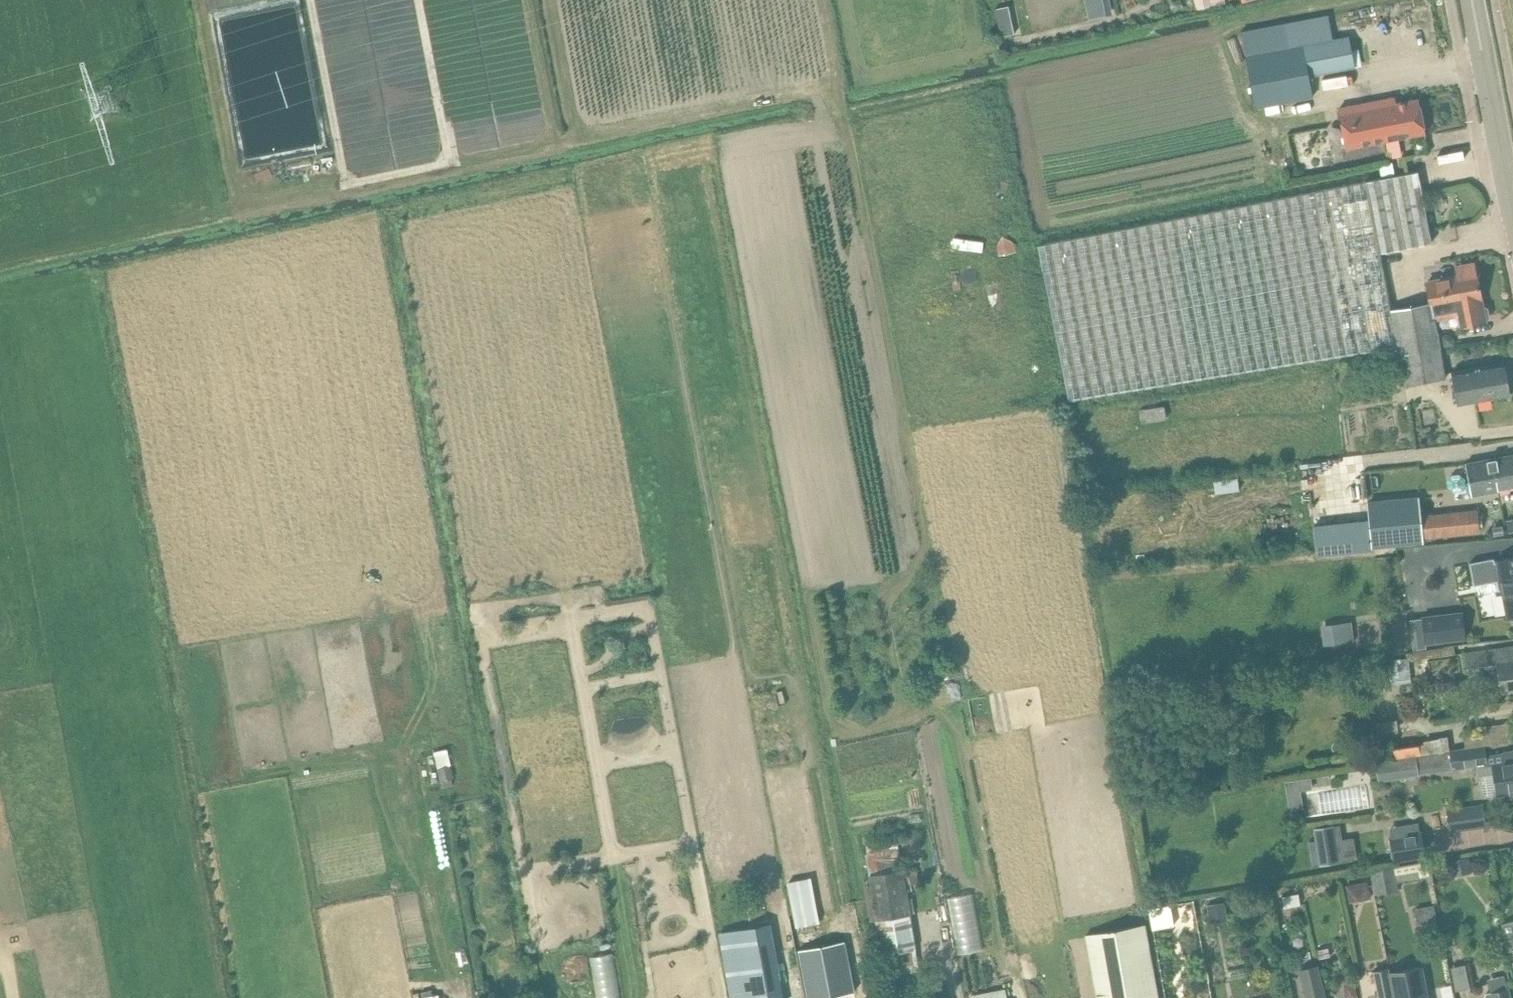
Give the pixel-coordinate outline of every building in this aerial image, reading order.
[(1089,19),(1113,14),(1110,0),(1085,0),(1089,19)] [(1196,9),(1212,6),(1211,0),(1194,0),(1196,9)] [(1247,54),(1303,44),(1335,38),(1330,14),(1243,30),(1247,54)] [(1335,38),(1303,44),(1309,76),(1355,67),(1349,35),(1335,38)] [(1309,76),(1303,44),(1247,54),(1257,107),(1313,96),(1309,76)] [(1395,97),(1382,100),(1385,118),(1386,118),(1390,139),(1425,132),(1418,99),(1396,103),(1395,97)] [(1349,147),(1390,139),(1386,118),(1385,118),(1382,100),(1342,108),(1349,147)] [(1418,171),(1366,182),(1380,253),(1432,242),(1418,171)] [(1398,345),(1391,310),(1380,253),(1366,182),(1038,246),(1068,399),(1398,345)] [(1004,235),(998,245),(999,253),(1016,250),(1015,242),(1004,235)] [(1431,302),(1432,304),(1455,300),(1455,302),(1481,297),(1475,264),(1461,267),(1462,275),(1427,282),(1431,302)] [(1482,299),(1481,297),(1455,302),(1455,300),(1432,304),(1434,317),(1457,313),(1460,326),(1485,321),(1481,299),(1482,299)] [(1440,350),(1434,317),(1432,304),(1431,302),(1391,310),(1398,345),(1400,358),(1440,350)] [(1446,334),(1441,335),(1443,347),(1454,344),(1453,337),(1446,334)] [(1440,350),(1400,358),(1405,381),(1444,373),(1440,350)] [(1460,404),(1491,398),(1510,395),(1504,362),(1454,371),(1460,404)] [(1164,406),(1140,410),(1142,423),(1166,419),(1164,406)] [(1492,458),(1465,463),(1471,495),(1498,490),(1507,489),(1512,488),(1512,454),(1501,456),(1492,458)] [(1420,498),(1368,502),(1372,546),(1431,540),(1431,536),(1479,531),(1476,511),(1422,517),(1420,498)] [(1297,530),(1323,529),(1322,513),(1297,514),(1297,530)] [(1498,560),(1498,561),(1494,562),(1493,558),(1470,562),(1474,585),(1496,580),(1498,590),(1503,589),(1508,615),(1512,614),(1512,557),(1498,560)] [(1467,639),(1463,610),(1422,615),(1423,618),(1426,644),(1467,639)] [(1321,625),(1324,644),(1353,641),(1351,621),(1321,625)] [(1454,645),(1406,652),(1407,657),(1407,660),(1409,660),(1455,653),(1454,645)] [(1463,654),(1466,673),(1470,672),(1472,687),(1486,685),(1484,670),(1499,668),(1502,693),(1512,692),(1512,646),(1463,654)] [(1394,659),(1398,684),(1412,682),(1409,660),(1407,660),(1407,657),(1394,659)] [(1467,748),(1486,745),(1512,740),(1512,738),(1511,723),(1485,727),(1486,731),(1465,734),(1467,748)] [(1467,748),(1378,761),(1381,780),(1478,765),(1479,776),(1495,774),(1498,795),(1512,792),(1512,751),(1505,752),(1506,759),(1488,762),(1486,745),(1467,748)] [(452,766),(438,768),(440,781),(441,781),(442,786),(453,785),(452,779),(454,779),(452,766)] [(1301,799),(1287,801),(1289,809),(1303,807),(1301,799)] [(1446,809),(1449,832),(1484,827),(1480,804),(1446,809)] [(1354,836),(1341,837),(1341,824),(1308,826),(1310,863),(1356,860),(1354,836)] [(1422,831),(1390,837),(1394,861),(1426,856),(1422,831)] [(898,840),(865,846),(888,982),(921,976),(898,840)] [(1451,860),(1454,876),(1471,872),(1468,856),(1451,860)] [(1427,861),(1372,871),(1375,886),(1430,876),(1427,861)] [(1368,880),(1345,885),(1349,902),(1371,898),(1368,880)] [(979,949),(968,891),(948,895),(958,952),(979,949)] [(1299,893),(1282,896),(1284,908),(1301,905),(1299,893)] [(1225,901),(1207,905),(1210,924),(1228,920),(1225,901)] [(1171,904),(1154,907),(1150,908),(1154,929),(1174,925),(1171,904)] [(1435,904),(1415,908),(1420,932),(1440,928),(1435,904)] [(1502,924),(1508,951),(1512,949),(1512,921),(1502,924)] [(1146,924),(1087,935),(1098,997),(1159,997),(1146,924)] [(733,997),(783,997),(770,925),(721,934),(733,997)] [(798,952),(807,997),(824,997),(855,992),(845,942),(845,941),(798,951),(798,952)] [(1329,946),(1318,949),(1320,958),(1331,955),(1329,946)] [(589,956),(597,997),(622,997),(613,952),(589,956)] [(1466,963),(1451,965),(1455,990),(1470,987),(1466,963)] [(1307,997),(1326,997),(1317,964),(1300,968),(1307,997)] [(1394,997),(1429,997),(1421,965),(1391,972),(1394,997)] [(1391,972),(1390,968),(1374,971),(1379,997),(1394,997),(1391,972)] [(1506,976),(1489,980),(1492,992),(1487,993),(1483,997),(1511,997),(1506,976)] [(432,990),(421,992),(423,997),(439,997),(439,994),(433,995),(432,990)]
